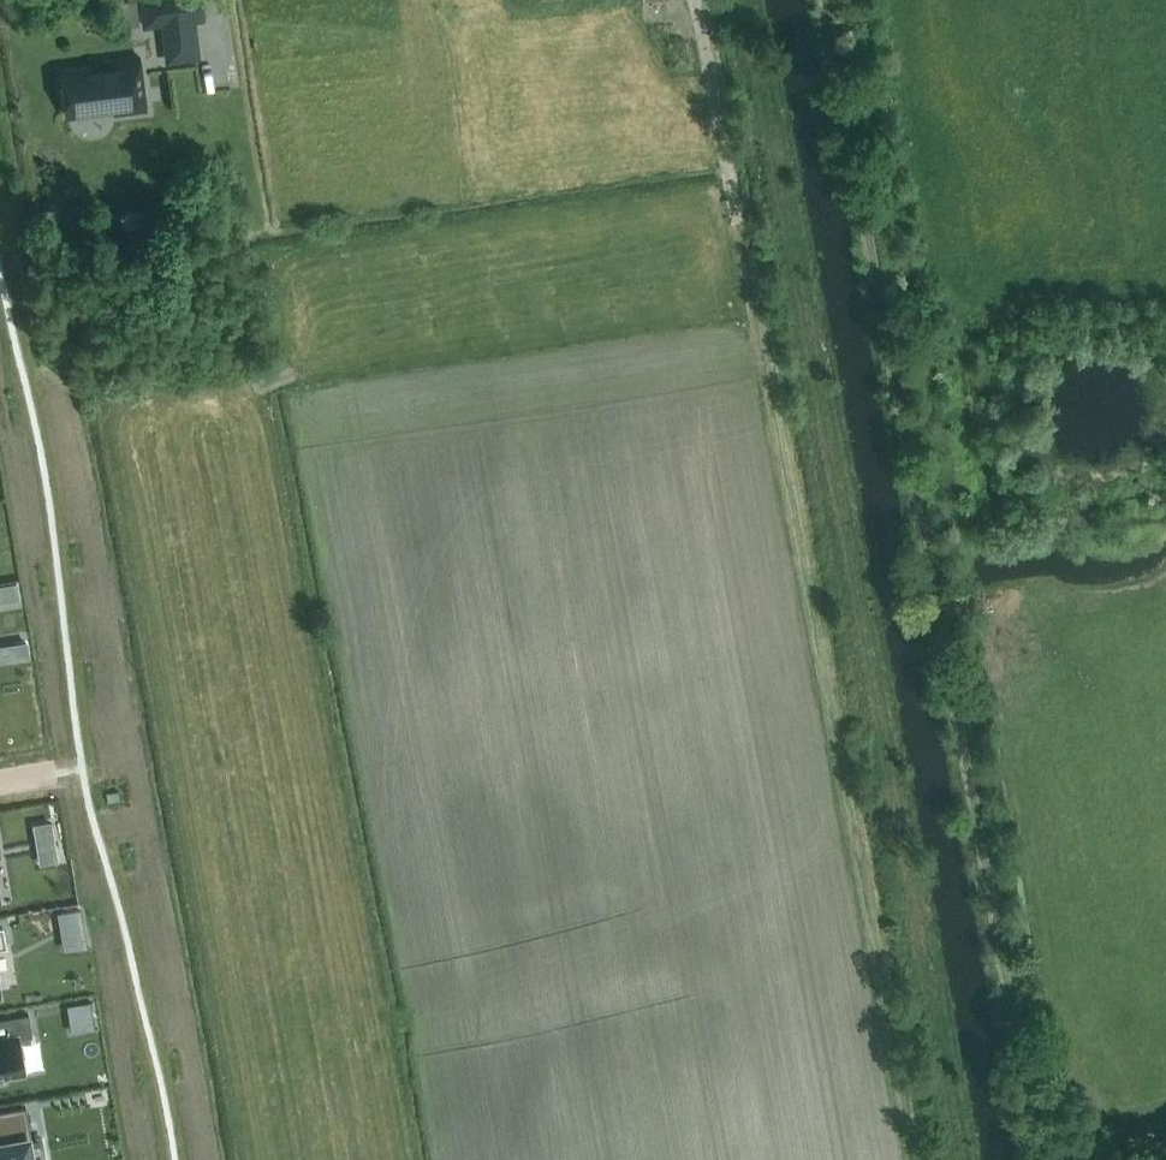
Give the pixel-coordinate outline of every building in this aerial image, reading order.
[(201,0),(138,0),(141,28),(203,21),(201,0)] [(113,114),(145,109),(138,54),(100,59),(100,64),(60,69),(66,115),(68,115),(66,104),(89,101),(90,107),(94,110),(104,108),(108,105),(112,104),(113,114)] [(3,1080),(2,1075),(23,1071),(17,1037),(32,1035),(28,1011),(0,1016),(0,1080),(3,1080)] [(27,1140),(31,1139),(25,1105),(0,1110),(0,1159),(31,1159),(27,1140)]
